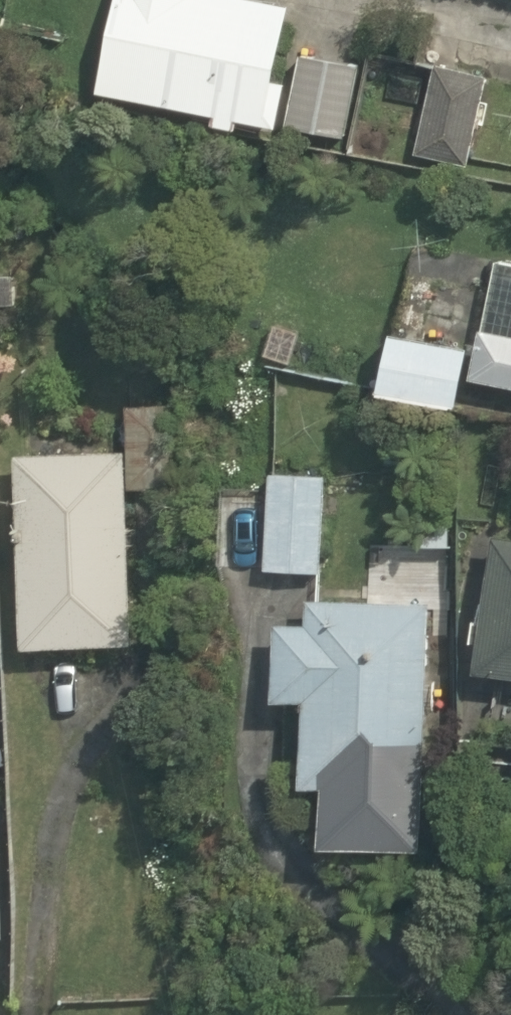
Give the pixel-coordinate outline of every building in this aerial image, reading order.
[(239,132),(241,121),(280,129),(289,84),(277,81),(291,5),(265,0),(118,0),(99,95),(216,118),(214,127),(239,132)] [(289,128),(347,140),(362,70),(304,58),(289,128)] [(417,157),(470,167),(488,77),(435,67),(417,157)] [(16,307),(18,277),(0,275),(0,306),(16,307)] [(469,378),(510,386),(510,332),(480,326),(469,378)] [(378,397),(456,412),(468,350),(390,335),(378,397)] [(21,459),(25,649),(136,647),(133,491),(179,490),(177,407),(128,408),(129,456),(21,459)] [(265,572),(323,574),(326,479),(268,477),(265,572)] [(424,546),(451,545),(451,513),(423,513),(424,546)] [(496,538),(483,674),(510,676),(510,540),(496,538)] [(302,790),(425,794),(431,605),(309,601),(308,627),(279,626),(276,703),(305,704),(302,790)]
